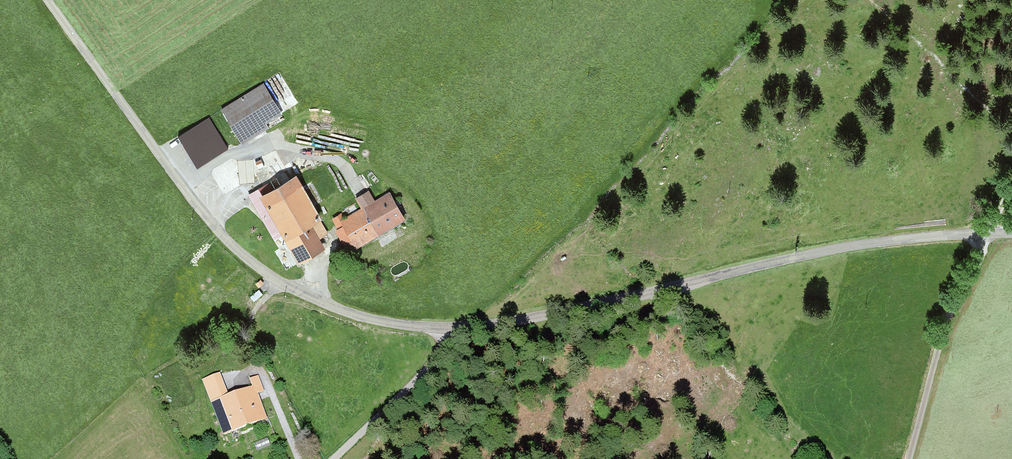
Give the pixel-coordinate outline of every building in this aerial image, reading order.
[(266,77),(221,105),(239,136),(285,108),(266,77)] [(178,133),(194,165),(228,149),(212,116),(178,133)] [(287,171),(260,186),(301,256),(328,240),(287,171)] [(341,222),(355,248),(406,220),(392,194),(341,222)] [(211,401),(228,394),(220,372),(202,379),(211,401)] [(224,434),(267,418),(254,384),(228,394),(211,401),(224,434)]
